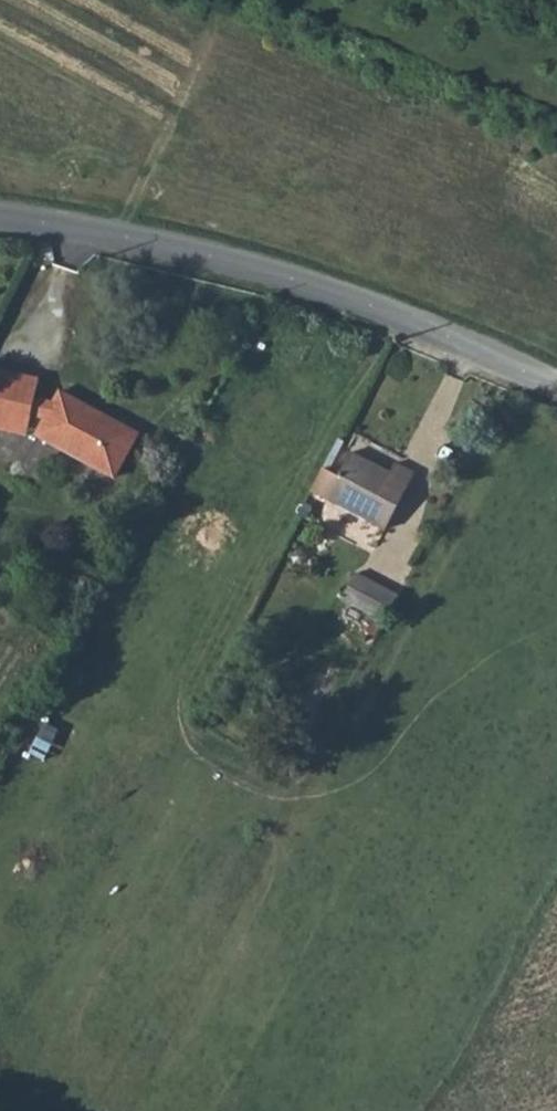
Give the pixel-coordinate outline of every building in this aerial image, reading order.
[(34,428),(35,421),(40,422),(50,403),(39,399),(44,376),(3,370),(0,383),(0,420),(34,428)] [(40,422),(48,426),(38,444),(115,486),(138,444),(118,433),(121,429),(62,397),(57,407),(50,403),(40,422)] [(326,503),(387,535),(415,480),(395,470),(390,479),(350,457),(326,503)] [(366,615),(378,589),(361,580),(346,605),(366,615)] [(366,615),(390,628),(403,602),(378,589),(366,615)]
